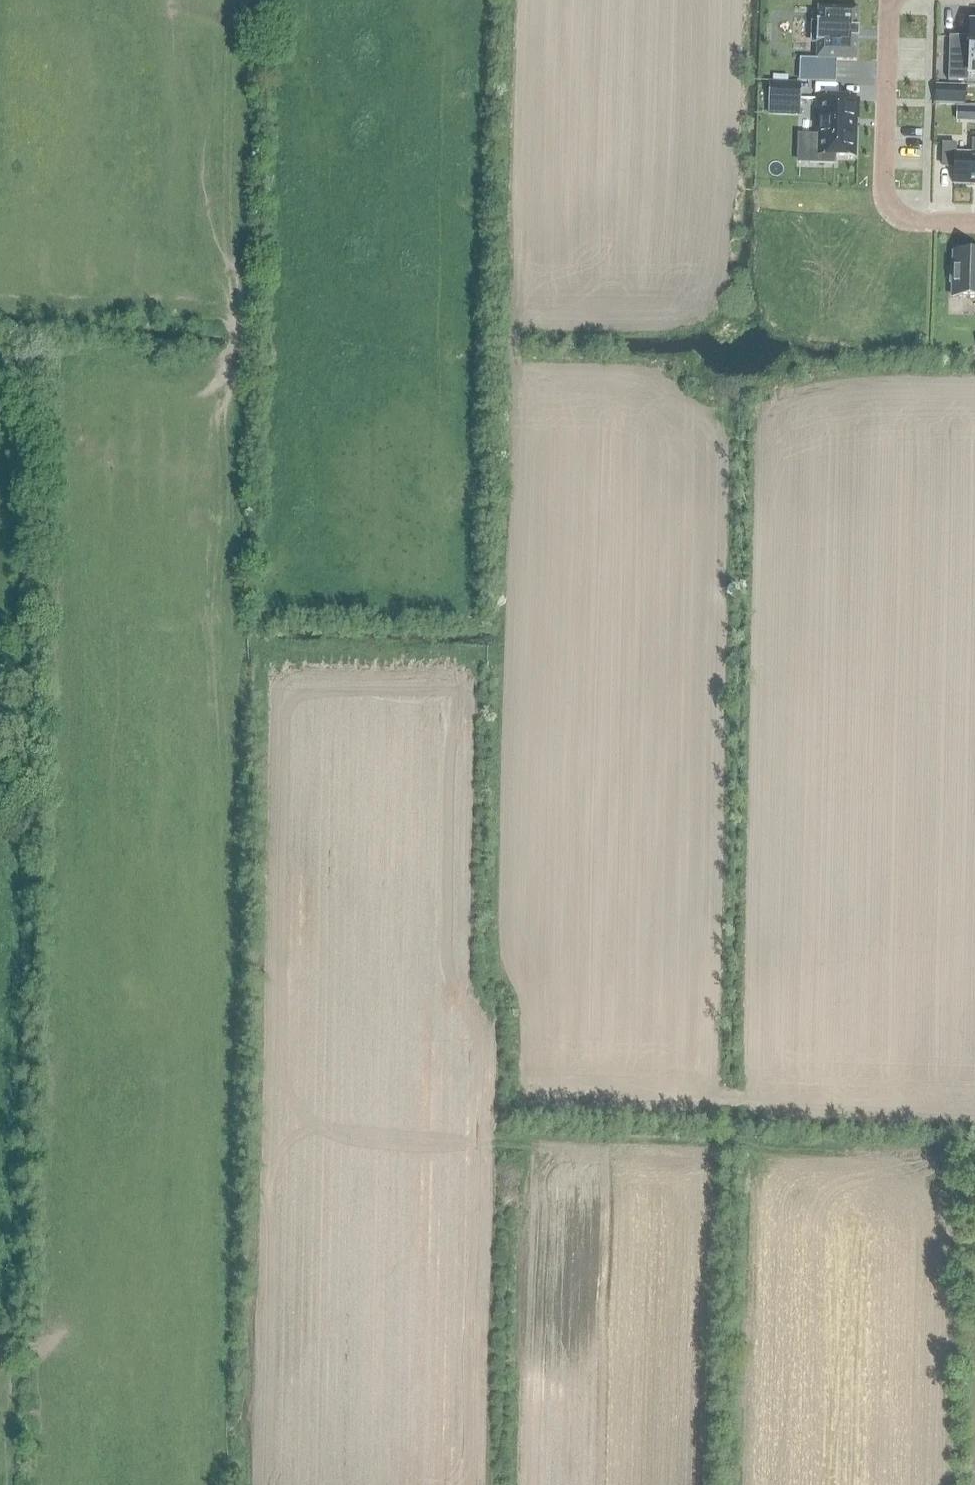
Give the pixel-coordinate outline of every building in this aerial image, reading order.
[(857,29),(858,9),(818,7),(817,23),(816,23),(816,24),(817,24),(816,43),(815,43),(815,44),(816,44),(816,60),(856,61),(857,41),(858,41),(858,40),(857,40),(857,30),(858,30),(858,29),(857,29)] [(974,73),(974,25),(969,24),(969,36),(949,36),(947,81),(967,81),(968,73),(974,73)] [(815,65),(803,65),(803,77),(815,77),(815,65)] [(767,103),(799,104),(800,84),(768,82),(767,103)] [(952,85),(936,84),(935,102),(951,103),(952,85)] [(810,136),(809,163),(834,163),(834,155),(853,156),(855,100),(819,99),(818,136),(810,136)] [(968,107),(956,107),(956,119),(968,119),(968,107)] [(953,184),(974,185),(974,140),(971,140),(971,154),(955,154),(955,144),(942,144),(941,166),(953,166),(953,184)] [(971,254),(971,249),(956,249),(956,253),(953,253),(953,269),(949,269),(949,283),(952,283),(952,297),(974,298),(974,254),(971,254)]
